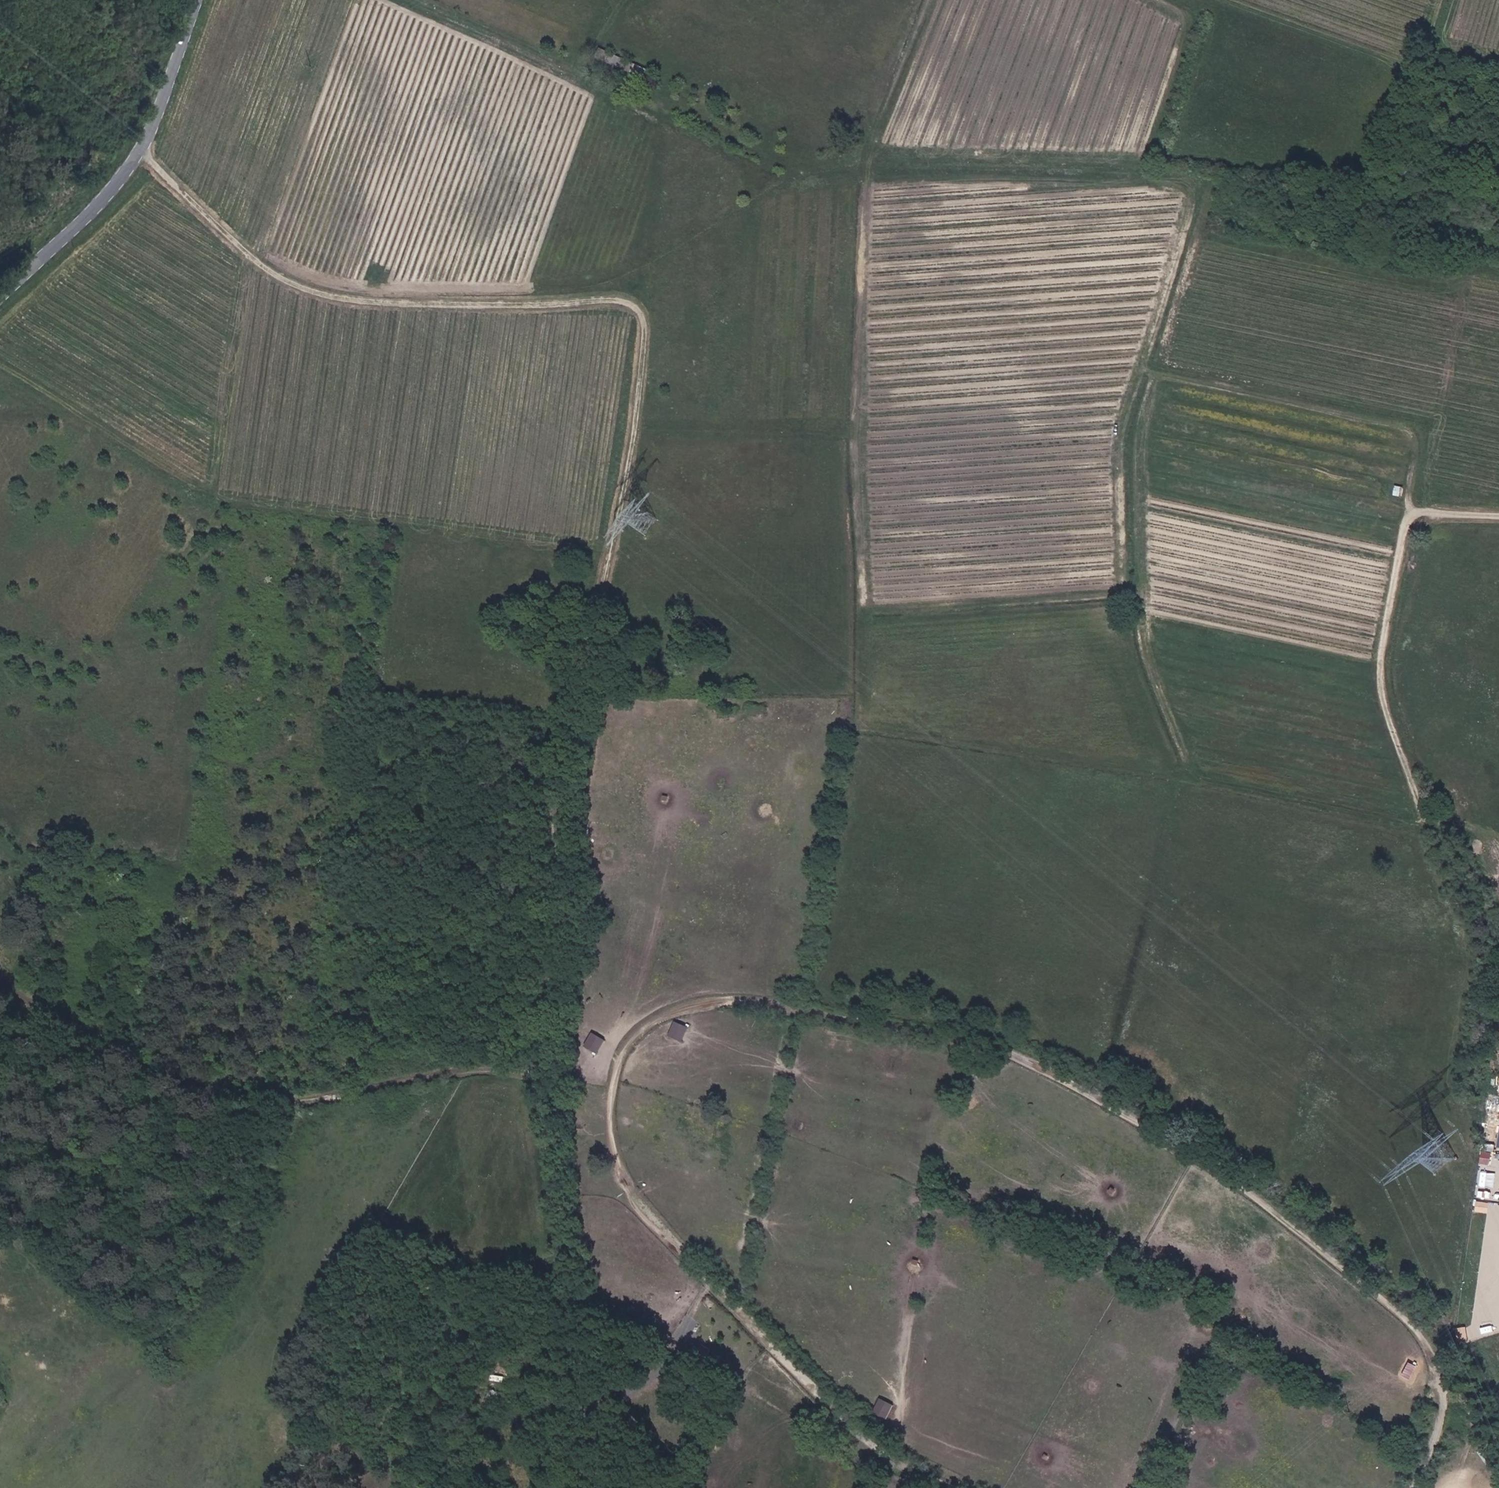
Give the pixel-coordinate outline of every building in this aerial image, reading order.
[(675,1019),(670,1036),(684,1040),(690,1024),(675,1019)] [(586,1045),(599,1052),(607,1038),(593,1031),(586,1045)] [(1467,1326),(1457,1327),(1459,1339),(1469,1338),(1467,1326)] [(1411,1377),(1417,1364),(1410,1361),(1404,1374),(1411,1377)] [(881,1396),(874,1412),(888,1418),(895,1402),(881,1396)]
